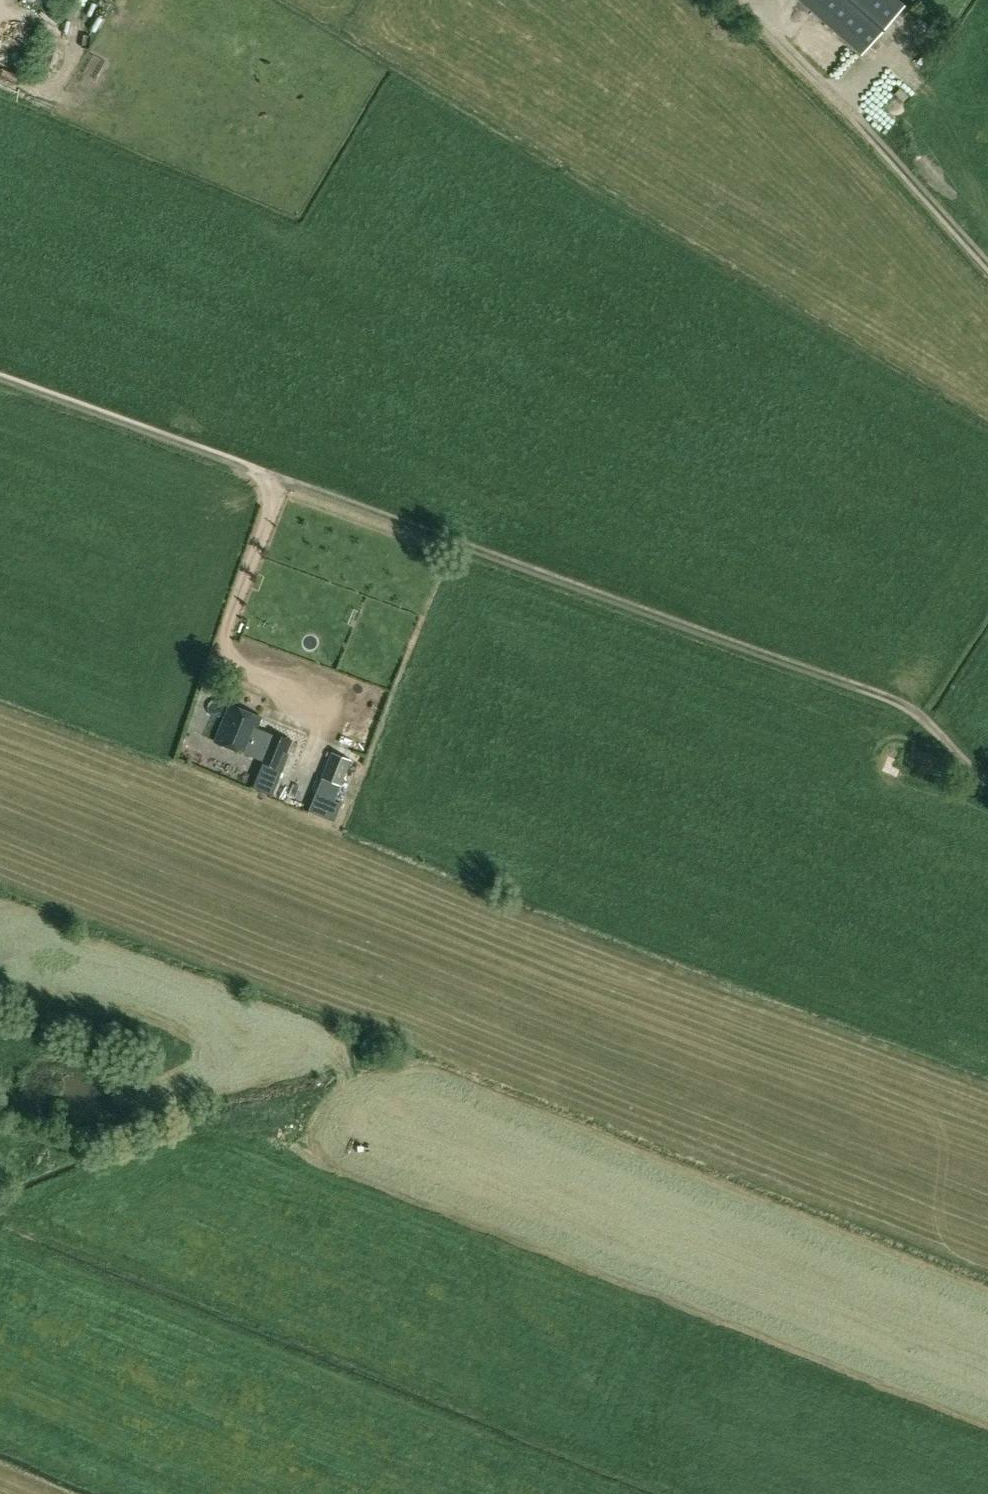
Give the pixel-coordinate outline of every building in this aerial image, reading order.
[(905,5),(900,0),(798,0),(861,56),(905,5)] [(912,116),(887,93),(874,107),(899,130),(912,116)] [(259,718),(228,705),(213,742),(244,755),(259,718)] [(272,735),(262,761),(253,787),(272,795),(289,754),(285,752),(289,740),(272,735)] [(331,752),(321,778),(341,786),(352,760),(331,752)]
